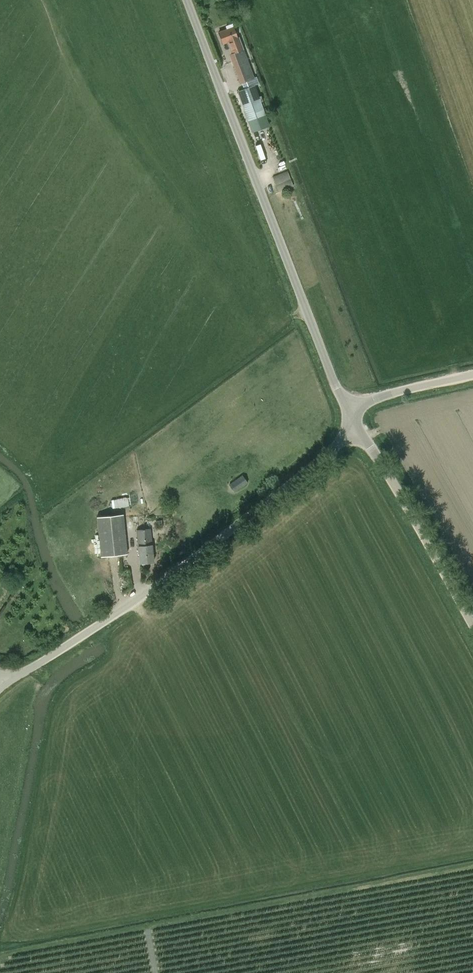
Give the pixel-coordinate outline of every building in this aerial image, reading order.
[(232,24),(226,26),(227,29),(219,32),(223,44),(230,41),(234,53),(229,54),(240,83),(254,78),(239,37),(237,38),(232,24)] [(237,91),(251,130),(269,124),(255,85),(237,91)] [(273,176),(280,192),(295,186),(289,170),(273,176)] [(248,482),(243,474),(230,484),(235,492),(248,482)] [(117,499),(112,500),(113,508),(119,507),(129,506),(128,498),(117,499)] [(101,556),(127,553),(123,514),(97,516),(101,556)] [(151,528),(137,530),(138,546),(140,563),(154,561),(152,545),(151,528)]
